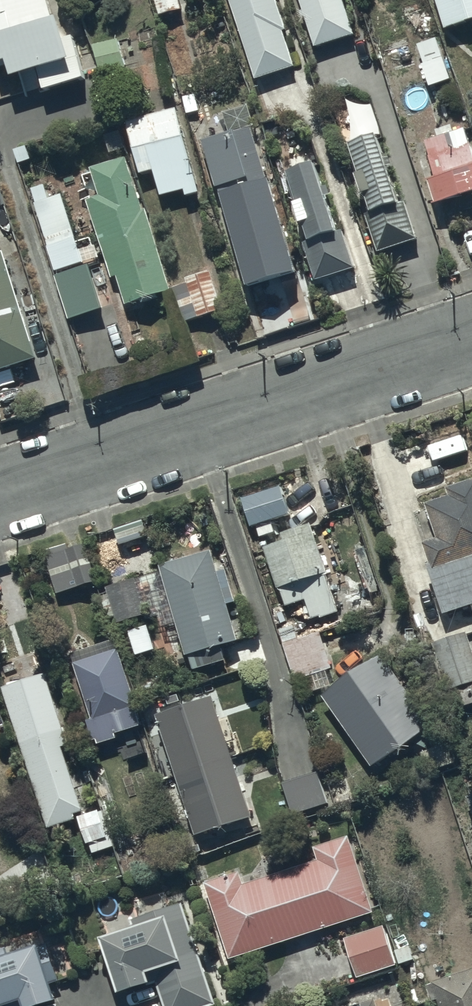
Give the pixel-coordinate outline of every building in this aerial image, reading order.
[(46,0),(0,0),(0,65),(1,65),(6,81),(34,73),(39,91),(87,77),(81,57),(64,62),(46,0)] [(158,16),(175,11),(172,0),(154,0),(158,16)] [(251,82),(292,69),(270,0),(225,0),(251,82)] [(313,48),(353,36),(342,0),(298,0),(313,48)] [(444,28),(471,20),(471,0),(436,0),(444,28)] [(435,39),(415,45),(427,89),(448,83),(435,39)] [(124,65),(117,41),(91,48),(98,73),(124,65)] [(177,108),(123,122),(136,173),(149,170),(155,196),(182,189),(184,198),(198,194),(177,108)] [(420,139),(431,177),(424,179),(431,203),(471,191),(471,153),(459,108),(438,114),(443,132),(420,139)] [(251,126),(205,140),(247,286),(294,273),(251,126)] [(376,135),(345,148),(354,173),(349,175),(375,251),(416,237),(404,202),(399,204),(387,169),(392,167),(389,158),(384,159),(376,135)] [(123,160),(88,170),(95,195),(85,198),(107,278),(115,276),(123,305),(168,292),(144,207),(137,209),(123,160)] [(311,164),(284,172),(293,202),(289,204),(312,281),(351,270),(340,233),(332,235),(311,164)] [(61,194),(32,202),(51,270),(81,262),(61,194)] [(35,358),(3,253),(0,254),(0,369),(35,358)] [(79,269),(54,276),(65,317),(90,310),(79,269)] [(222,311),(210,270),(184,278),(186,285),(173,289),(184,322),(222,311)] [(423,507),(434,539),(422,543),(428,562),(423,564),(441,615),(469,605),(471,613),(471,478),(443,488),(447,498),(423,507)] [(279,487),(239,498),(247,527),(255,525),(257,535),(273,531),(270,522),(287,518),(279,487)] [(282,541),(261,548),(274,590),(277,589),(283,607),(304,601),(310,620),(337,611),(310,523),(280,532),(282,541)] [(64,550),(44,556),(55,593),(75,587),(64,550)] [(156,567),(168,609),(154,613),(159,629),(173,625),(182,656),(186,655),(190,669),(222,659),(218,646),(235,641),(225,606),(232,604),(222,569),(212,572),(206,552),(156,567)] [(145,614),(134,579),(104,588),(115,623),(145,614)] [(317,631),(280,643),(292,678),(329,666),(317,631)] [(466,635),(431,645),(450,711),(471,705),(471,657),(466,635)] [(104,641),(67,654),(90,718),(83,720),(89,739),(92,738),(95,745),(114,738),(113,735),(142,725),(115,651),(109,654),(104,641)] [(380,654),(320,696),(370,768),(430,726),(380,654)] [(0,688),(0,695),(44,830),(70,821),(68,814),(79,811),(59,748),(65,746),(42,674),(0,688)] [(210,696),(153,713),(191,835),(248,818),(210,696)] [(317,771),(280,782),(290,816),(327,805),(317,771)] [(101,809),(75,817),(83,846),(88,844),(91,853),(112,847),(101,809)] [(236,874),(203,885),(228,961),(373,914),(348,836),(309,849),(313,862),(241,886),(236,874)] [(95,940),(113,994),(153,981),(161,1005),(203,1005),(210,1004),(177,906),(129,922),(130,928),(95,940)] [(393,965),(380,928),(341,941),(354,978),(393,965)] [(52,1005),(45,984),(56,980),(46,946),(5,958),(3,950),(0,950),(0,1005),(50,1005),(52,1005)] [(429,983),(436,1005),(471,1005),(471,970),(429,983)]
